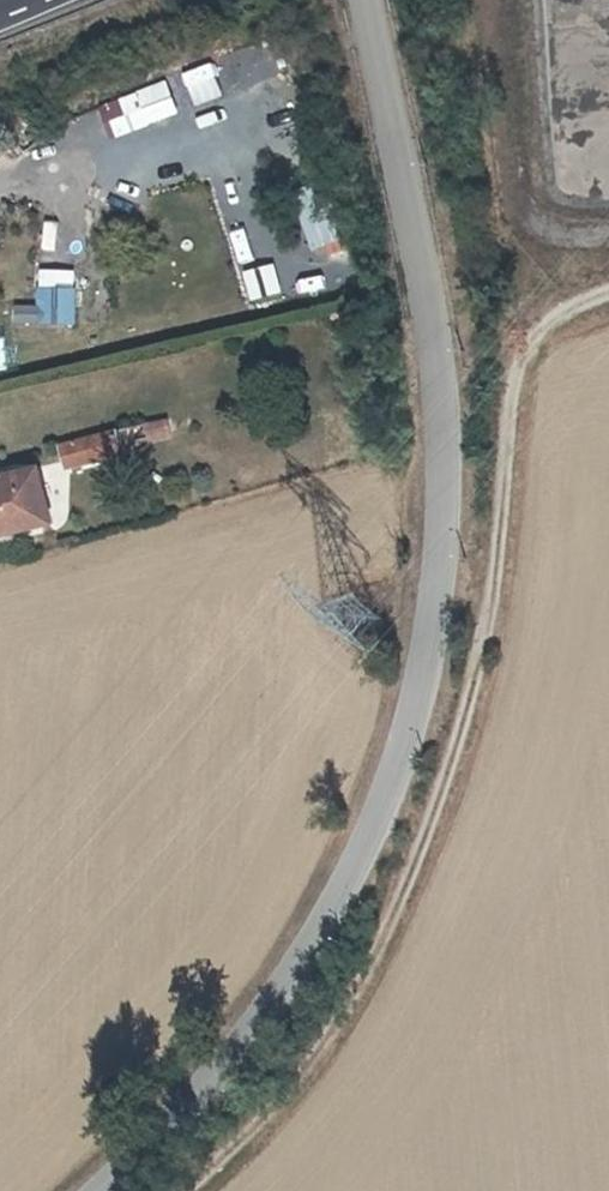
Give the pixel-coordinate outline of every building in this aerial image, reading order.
[(225,88),(255,77),(250,63),(220,74),(225,88)] [(150,127),(181,114),(168,81),(136,93),(150,127)] [(334,186),(305,188),(308,247),(337,246),(334,186)] [(80,327),(80,271),(42,270),(41,305),(19,305),(18,326),(80,327)] [(172,418),(146,424),(150,444),(177,438),(172,418)] [(59,451),(63,473),(130,458),(127,444),(115,447),(113,438),(59,451)] [(36,476),(0,485),(0,540),(50,529),(36,476)]
